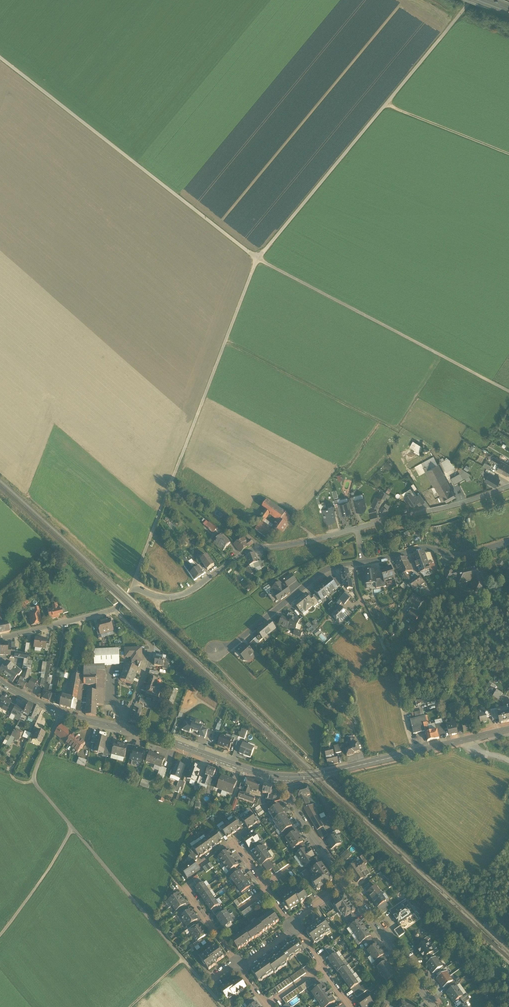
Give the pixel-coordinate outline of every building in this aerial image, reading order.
[(414,451),(419,454),(423,447),(412,441),(409,446),(414,449),(414,451)] [(422,462),(424,467),(433,462),(435,465),(437,463),(433,456),(422,462)] [(496,463),(498,464),(501,460),(493,456),(491,460),(496,463)] [(441,461),(445,468),(455,463),(446,457),(444,459),(441,461)] [(506,463),(501,460),(498,464),(496,468),(501,472),(506,463)] [(424,467),(422,462),(415,466),(419,475),(426,471),(426,470),(424,467)] [(443,473),(437,463),(435,465),(426,470),(426,471),(431,479),(435,477),(440,474),(443,473)] [(471,474),(466,471),(460,474),(451,479),(454,484),(465,478),(469,475),(471,474)] [(485,481),(495,486),(499,479),(493,476),(489,473),(485,481)] [(444,480),(440,474),(435,477),(437,482),(438,483),(444,480)] [(438,490),(441,495),(443,494),(452,489),(446,479),(444,480),(438,483),(434,486),(436,489),(437,491),(438,490)] [(443,494),(447,500),(455,495),(452,489),(443,494)] [(408,500),(411,505),(417,501),(416,500),(418,498),(417,496),(413,490),(408,493),(409,494),(405,496),(404,497),(407,501),(408,500)] [(417,501),(419,505),(424,501),(419,494),(417,496),(418,498),(416,500),(417,501)] [(372,505),(377,508),(381,499),(375,496),(373,501),(373,502),(372,505)] [(355,505),(357,511),(364,509),(366,506),(364,498),(355,500),(354,500),(355,505)] [(262,508),(266,510),(271,514),(279,520),(281,521),(286,514),(273,505),(267,501),(262,508)] [(339,507),(341,515),(351,512),(348,502),(339,504),(339,507)] [(322,509),(325,522),(335,520),(332,506),(328,507),(326,508),(322,509)] [(380,511),(386,515),(389,510),(388,509),(383,507),(383,506),(380,511)] [(369,513),(371,521),(378,519),(376,511),(369,513)] [(279,520),(272,529),(275,531),(280,535),(287,525),(284,523),(289,516),(287,515),(286,514),(281,521),(279,520)] [(269,539),(275,531),(272,529),(264,523),(261,521),(255,529),(269,539)] [(206,527),(213,534),(217,528),(210,522),(206,527)] [(239,531),(243,534),(245,531),(238,525),(233,531),(236,533),(239,531)] [(221,535),(219,537),(216,535),(211,542),(214,544),(223,552),(230,543),(221,535)] [(234,545),(240,553),(243,551),(249,546),(253,544),(250,540),(247,542),(245,538),(243,536),(238,538),(239,539),(237,541),(238,542),(234,545)] [(430,570),(427,561),(424,552),(424,551),(412,555),(419,573),(430,570)] [(246,556),(249,565),(254,563),(258,562),(254,553),(246,556)] [(202,563),(207,570),(214,566),(207,556),(201,561),(202,563)] [(395,560),(399,568),(404,566),(402,563),(408,561),(406,557),(395,560)] [(199,567),(194,571),(187,559),(182,563),(190,574),(194,581),(204,574),(199,567)] [(399,568),(401,575),(405,573),(412,571),(408,561),(402,563),(404,566),(399,568)] [(383,578),(384,583),(385,583),(395,580),(395,579),(391,567),(381,570),(383,578)] [(474,580),(477,593),(485,591),(480,567),(465,570),(464,570),(462,570),(461,571),(456,572),(457,573),(453,574),(454,578),(457,577),(459,584),(474,580)] [(341,571),(342,581),(350,580),(348,570),(341,571)] [(445,571),(447,580),(454,578),(453,574),(452,570),(445,571)] [(365,584),(366,584),(366,583),(371,582),(375,582),(375,583),(376,583),(375,580),(374,571),(364,572),(365,584)] [(407,582),(410,579),(408,577),(405,573),(401,575),(403,579),(406,581),(407,582)] [(283,580),(288,586),(296,581),(291,575),(283,580)] [(409,584),(414,590),(425,583),(420,577),(414,581),(413,582),(409,584)] [(327,596),(337,588),(335,585),(332,581),(330,578),(324,583),(323,582),(319,585),(320,586),(327,596)] [(351,580),(350,580),(342,581),(343,584),(346,584),(347,589),(353,589),(351,580)] [(274,595),(278,601),(280,599),(281,600),(288,595),(288,594),(289,593),(290,592),(288,591),(287,590),(287,588),(286,588),(285,587),(284,588),(281,584),(273,590),(273,591),(272,590),(269,592),(271,594),(270,595),(271,597),(274,595)] [(324,599),(327,596),(320,586),(314,591),(316,593),(321,599),(323,597),(324,599)] [(342,603),(344,605),(350,598),(345,592),(339,600),(342,603)] [(295,605),(300,611),(303,609),(305,607),(307,610),(313,606),(313,605),(309,601),(310,600),(306,594),(303,596),(297,601),(299,602),(299,603),(297,604),(295,605)] [(413,594),(410,598),(413,600),(410,604),(418,610),(424,601),(413,594)] [(313,606),(314,607),(318,604),(313,597),(310,600),(309,601),(313,605),(313,606)] [(19,606),(21,611),(27,609),(25,605),(27,604),(25,602),(19,606)] [(48,611),(50,619),(57,618),(57,616),(62,614),(61,610),(60,611),(59,607),(57,608),(56,604),(52,605),(53,610),(48,611)] [(334,618),(337,621),(339,619),(341,621),(342,620),(343,620),(344,619),(344,618),(348,614),(340,606),(336,610),(337,610),(332,616),(334,618)] [(28,613),(31,626),(42,623),(39,611),(35,612),(34,608),(29,609),(30,613),(28,613)] [(407,615),(416,622),(420,616),(411,610),(407,615)] [(290,634),(300,638),(302,632),(296,630),(299,620),(292,617),(293,616),(288,614),(287,616),(292,619),(287,629),(292,630),(290,634)] [(287,628),(290,621),(286,619),(282,617),(279,624),(287,628)] [(110,620),(104,621),(107,633),(113,631),(112,627),(110,620)] [(101,635),(107,633),(104,621),(98,623),(99,630),(101,635)] [(419,625),(413,621),(409,628),(415,631),(419,625)] [(263,639),(275,629),(269,622),(257,632),(260,635),(263,639)] [(7,623),(2,624),(0,624),(0,634),(10,632),(7,623)] [(306,625),(309,628),(313,632),(316,630),(308,623),(306,625)] [(249,644),(251,646),(253,648),(260,642),(263,639),(260,635),(257,638),(257,637),(249,644)] [(34,648),(45,649),(46,644),(46,639),(35,638),(35,640),(34,640),(34,644),(34,648)] [(243,660),(249,660),(249,659),(252,656),(253,656),(253,652),(249,648),(248,648),(246,648),(246,646),(244,644),(242,644),(239,647),(239,649),(234,653),(234,655),(238,659),(239,659),(240,657),(243,660)] [(133,658),(133,661),(141,661),(142,661),(141,649),(141,648),(125,649),(125,657),(129,656),(132,656),(132,658),(133,658)] [(94,651),(95,663),(95,666),(106,665),(120,665),(119,650),(94,651)] [(26,657),(24,656),(24,660),(23,662),(23,666),(31,667),(32,658),(28,657),(26,657)] [(155,665),(163,667),(164,663),(162,662),(163,659),(156,658),(155,665)] [(126,663),(125,664),(138,670),(141,661),(133,661),(132,664),(130,665),(126,663)] [(12,683),(17,674),(18,675),(20,672),(14,668),(15,667),(6,662),(0,670),(0,673),(12,683)] [(105,671),(106,665),(95,666),(95,663),(84,663),(82,676),(97,676),(97,671),(105,671)] [(136,673),(138,670),(125,664),(123,668),(126,669),(136,673)] [(121,681),(132,685),(134,681),(134,680),(135,678),(137,674),(136,673),(126,669),(121,681)] [(97,676),(97,679),(105,679),(105,671),(97,671),(97,676)] [(20,679),(22,679),(23,675),(20,672),(18,675),(17,674),(12,683),(17,686),(19,681),(20,679)] [(71,685),(80,688),(80,685),(82,676),(73,675),(71,685),(70,685),(71,685)] [(97,679),(97,676),(82,676),(80,685),(96,686),(97,679)] [(151,678),(148,688),(155,690),(156,684),(157,680),(151,678)] [(20,679),(19,681),(26,684),(25,687),(32,691),(37,681),(32,679),(30,683),(27,682),(26,683),(25,682),(25,681),(22,679),(20,679)] [(105,679),(97,679),(96,686),(96,696),(96,705),(104,705),(105,679)] [(24,689),(25,687),(26,684),(19,681),(17,686),(24,689)] [(159,697),(161,690),(162,686),(156,684),(155,690),(153,695),(159,697)] [(74,699),(77,700),(79,689),(80,688),(71,685),(70,685),(68,698),(69,698),(74,699)] [(87,691),(87,695),(96,696),(96,686),(80,685),(80,688),(79,689),(83,690),(87,691)] [(166,702),(173,704),(174,702),(177,691),(170,688),(169,692),(166,702)] [(493,697),(499,701),(502,694),(503,694),(497,691),(496,691),(493,697)] [(87,704),(86,707),(96,708),(96,705),(96,696),(87,695),(87,699),(87,704)] [(60,706),(71,710),(74,699),(69,698),(68,698),(66,697),(63,696),(60,706)] [(6,711),(11,703),(6,700),(2,698),(0,702),(0,708),(2,709),(2,708),(6,711)] [(23,714),(29,717),(30,713),(33,706),(29,703),(25,710),(23,714)] [(19,721),(23,714),(25,710),(16,706),(11,714),(15,717),(14,719),(19,721)] [(28,719),(33,721),(39,709),(33,706),(30,713),(29,717),(28,719)] [(96,717),(96,708),(86,707),(86,713),(86,714),(86,715),(96,717)] [(141,710),(137,709),(136,713),(133,712),(130,720),(137,723),(141,710)] [(479,718),(480,724),(488,723),(487,718),(488,718),(487,713),(485,714),(484,709),(479,710),(480,711),(475,712),(477,719),(479,718)] [(411,714),(413,720),(422,718),(424,717),(423,711),(411,714)] [(508,713),(508,712),(500,714),(500,712),(497,713),(496,713),(498,718),(498,721),(500,720),(501,724),(505,723),(508,722),(508,716),(508,713)] [(410,720),(412,727),(424,724),(422,718),(413,720),(410,720)] [(203,727),(200,726),(196,724),(193,723),(192,725),(185,722),(182,730),(190,733),(191,730),(193,731),(193,732),(197,734),(198,733),(200,734),(202,728),(203,727)] [(427,723),(424,724),(412,727),(414,734),(425,731),(425,734),(429,733),(428,728),(428,726),(427,723)] [(473,731),(471,723),(466,725),(462,726),(464,733),(473,731)] [(452,735),(452,736),(455,735),(457,734),(456,732),(457,732),(455,725),(452,726),(450,724),(448,725),(446,725),(447,730),(448,733),(449,733),(449,735),(452,735)] [(66,743),(69,746),(67,747),(68,749),(69,750),(70,750),(72,748),(78,753),(85,744),(74,734),(62,725),(55,734),(66,743)] [(443,725),(436,727),(437,731),(438,736),(445,734),(445,731),(443,725)] [(200,734),(199,736),(205,739),(208,730),(202,728),(200,734)] [(23,734),(18,731),(15,729),(11,736),(14,738),(19,741),(23,734)] [(247,732),(242,730),(239,738),(244,740),(247,732)] [(22,737),(29,740),(31,735),(31,734),(25,731),(22,737)] [(32,740),(40,744),(45,734),(37,731),(35,736),(34,736),(34,737),(32,740)] [(433,732),(432,732),(429,733),(425,734),(427,742),(435,740),(433,732)] [(226,735),(225,738),(225,739),(221,737),(218,746),(222,747),(222,746),(229,749),(231,744),(230,744),(231,740),(232,737),(226,735)] [(6,746),(9,748),(12,742),(14,738),(11,736),(6,746)] [(239,738),(233,736),(232,737),(231,740),(230,744),(231,744),(236,746),(239,738)] [(104,750),(105,745),(107,739),(98,737),(97,739),(96,744),(95,748),(104,750)] [(348,741),(350,749),(352,749),(354,753),(360,751),(358,743),(354,744),(353,739),(348,740),(348,741)] [(112,755),(118,756),(121,745),(115,743),(114,747),(112,755)] [(243,744),(239,754),(244,755),(247,757),(250,758),(254,748),(247,746),(243,744)] [(127,746),(121,745),(118,756),(124,758),(126,750),(127,746)] [(132,760),(140,762),(142,755),(143,755),(144,751),(135,748),(133,755),(132,760)] [(325,752),(328,766),(338,763),(336,755),(334,755),(332,750),(325,752)] [(146,762),(161,767),(164,759),(150,753),(146,762)] [(87,761),(79,758),(77,764),(85,766),(87,761)] [(171,776),(180,779),(185,766),(176,763),(171,776)] [(195,782),(196,782),(198,777),(200,771),(196,770),(197,767),(192,765),(187,779),(191,780),(193,779),(196,780),(195,782)] [(206,776),(211,778),(213,778),(216,771),(208,768),(206,776)] [(222,791),(228,793),(230,786),(233,780),(222,776),(217,789),(222,791)] [(141,786),(149,788),(150,785),(148,784),(149,781),(143,779),(141,786)] [(248,779),(245,786),(253,789),(254,790),(258,791),(261,784),(248,779)] [(337,787),(340,789),(341,787),(331,779),(329,782),(337,788),(337,787)] [(262,793),(267,794),(270,795),(271,792),(272,790),(272,787),(264,785),(262,793)] [(206,793),(212,795),(213,793),(214,788),(207,786),(206,793)] [(243,792),(243,793),(244,793),(244,794),(249,795),(250,790),(252,791),(253,789),(245,786),(243,792)] [(299,798),(304,809),(311,806),(310,803),(309,803),(306,798),(308,797),(307,796),(310,795),(308,787),(296,790),(299,798)] [(240,794),(238,799),(253,804),(255,799),(248,797),(242,794),(240,794)] [(268,812),(271,816),(282,809),(278,805),(274,808),(269,811),(268,812)] [(313,805),(311,806),(304,809),(317,831),(323,827),(324,827),(317,816),(314,809),(315,808),(313,805)] [(271,816),(274,820),(283,814),(285,813),(282,809),(271,816)] [(251,813),(246,816),(253,826),(255,824),(255,825),(257,823),(257,822),(251,813)] [(273,821),(276,825),(286,818),(283,814),(274,820),(273,821)] [(251,827),(253,826),(246,816),(241,819),(245,824),(248,829),(249,829),(251,827)] [(276,825),(279,829),(289,822),(286,818),(276,825)] [(234,819),(229,822),(236,832),(238,830),(238,831),(240,829),(241,829),(240,827),(236,822),(234,819)] [(229,822),(225,825),(231,835),(232,835),(234,834),(234,833),(236,832),(229,822)] [(292,826),(289,822),(279,829),(282,834),(286,830),(291,827),(292,826)] [(230,836),(231,835),(225,825),(220,828),(222,831),(226,837),(227,838),(230,837),(230,836)] [(319,834),(322,839),(327,836),(328,836),(323,827),(317,831),(319,834)] [(291,847),(293,850),(298,846),(303,843),(301,840),(302,839),(296,831),(295,832),(290,836),(285,839),(288,843),(289,842),(290,844),(289,844),(290,845),(291,844),(292,846),(291,847)] [(215,832),(210,835),(217,845),(219,844),(220,844),(222,842),(221,840),(217,834),(215,832)] [(210,835),(206,838),(213,848),(216,847),(215,846),(217,845),(210,835)] [(340,843),(335,836),(335,835),(329,839),(327,840),(332,848),(340,844),(340,843)] [(244,840),(249,848),(253,844),(259,841),(259,840),(255,836),(252,838),(251,838),(250,836),(244,840)] [(206,838),(201,842),(208,851),(209,851),(211,850),(213,848),(206,838)] [(201,842),(197,845),(204,854),(204,855),(207,853),(206,853),(208,851),(201,842)] [(202,856),(204,854),(197,845),(192,848),(193,849),(198,856),(199,858),(200,857),(200,858),(202,856)] [(253,853),(257,860),(267,853),(263,846),(260,848),(253,853)] [(296,855),(300,861),(311,853),(309,850),(307,852),(305,849),(301,852),(296,855)] [(218,857),(222,862),(231,855),(230,853),(228,851),(228,850),(222,854),(218,857)] [(340,857),(345,862),(352,855),(347,850),(340,857)] [(271,858),(267,853),(257,860),(261,865),(263,864),(269,860),(271,858)] [(313,856),(311,853),(300,861),(304,867),(310,863),(313,861),(313,860),(311,858),(313,856)] [(232,856),(231,855),(222,862),(225,867),(235,860),(233,858),(234,858),(232,856)] [(272,869),(276,874),(290,864),(287,859),(272,869)] [(236,863),(235,860),(225,867),(229,872),(234,868),(238,865),(237,862),(236,863)] [(263,864),(266,870),(270,867),(272,865),(269,860),(263,864)] [(182,868),(189,878),(199,870),(194,862),(193,861),(182,868)] [(348,870),(357,883),(370,874),(361,861),(348,870)] [(317,890),(319,891),(320,890),(320,888),(324,886),(324,885),(325,885),(329,882),(331,882),(332,881),(332,879),(331,878),(330,878),(327,874),(326,874),(325,873),(326,872),(321,865),(322,865),(321,865),(317,868),(315,869),(313,869),(312,870),(312,872),(313,874),(314,874),(317,878),(315,879),(315,878),(311,881),(316,888),(316,889),(317,890)] [(231,878),(234,883),(243,877),(242,875),(243,875),(242,874),(241,873),(240,872),(238,873),(233,877),(231,878)] [(280,880),(283,885),(288,881),(284,876),(280,880)] [(234,883),(238,888),(247,882),(243,877),(234,883)] [(248,883),(247,882),(238,888),(241,893),(243,892),(248,888),(250,887),(249,886),(250,885),(249,884),(249,883),(248,883)] [(195,889),(199,893),(206,888),(203,883),(195,889)] [(367,893),(372,900),(380,895),(375,887),(372,889),(367,893)] [(199,893),(202,898),(209,892),(206,888),(199,893)] [(301,889),(297,892),(304,902),(308,899),(301,889)] [(202,898),(205,902),(213,897),(209,892),(202,898)] [(252,897),(248,892),(245,894),(244,895),(247,900),(252,897)] [(300,904),(304,902),(297,892),(294,894),(300,903),(300,904)] [(290,910),(300,903),(294,894),(293,893),(283,900),(290,910)] [(168,901),(172,906),(182,899),(178,894),(177,895),(171,899),(168,901)] [(242,904),(247,900),(244,895),(239,899),(242,904)] [(382,904),(385,902),(381,896),(380,895),(372,900),(377,908),(382,904)] [(205,902),(208,907),(216,901),(213,897),(205,902)] [(343,915),(345,918),(352,913),(352,914),(355,912),(353,909),(352,909),(350,906),(350,905),(349,903),(348,903),(346,900),(344,897),(341,899),(342,899),(335,904),(337,907),(340,911),(342,915),(343,915)] [(186,904),(182,899),(172,906),(176,911),(179,909),(184,905),(186,904)] [(219,906),(216,901),(208,907),(211,911),(219,906)] [(241,913),(245,918),(252,913),(259,908),(256,903),(241,913)] [(377,908),(382,915),(388,911),(385,907),(384,908),(382,904),(377,908)] [(391,914),(398,924),(399,924),(400,923),(401,923),(402,922),(403,921),(402,920),(408,916),(409,917),(413,914),(406,904),(391,914)] [(180,917),(184,922),(194,915),(190,910),(186,913),(180,917)] [(234,922),(226,911),(221,915),(217,918),(216,918),(224,929),(231,924),(234,922)] [(259,921),(259,923),(265,931),(268,929),(271,927),(273,926),(276,924),(279,921),(273,913),(271,913),(271,915),(267,917),(265,917),(265,919),(261,921),(259,921)] [(197,919),(194,915),(184,922),(187,927),(193,922),(197,919)] [(306,932),(314,943),(326,935),(325,934),(330,930),(322,919),(315,924),(316,926),(306,932)] [(349,927),(353,933),(363,926),(359,920),(358,921),(353,925),(349,927)] [(246,930),(246,932),(252,941),(254,939),(255,939),(258,937),(259,937),(259,936),(263,934),(262,933),(265,931),(259,923),(258,922),(257,924),(254,927),(252,926),(252,928),(248,931),(246,930)] [(190,932),(193,937),(203,930),(200,925),(192,930),(190,932)] [(353,933),(357,938),(367,931),(363,926),(353,933)] [(394,931),(399,938),(403,935),(405,933),(400,926),(394,931)] [(207,935),(203,930),(193,937),(197,942),(201,939),(207,935)] [(371,936),(367,931),(357,938),(361,943),(362,942),(369,937),(371,936)] [(249,943),(252,941),(246,932),(244,932),(244,934),(240,936),(238,936),(238,938),(234,940),(232,940),(232,942),(238,950),(241,948),(244,946),(245,945),(246,945),(249,943)] [(364,945),(366,943),(371,940),(369,937),(362,942),(364,945)] [(419,954),(431,946),(427,942),(427,941),(422,945),(416,949),(419,954)] [(284,949),(281,952),(287,961),(288,960),(289,960),(289,958),(293,956),(295,956),(295,954),(299,952),(301,952),(301,950),(295,942),(292,944),(292,943),(290,945),(286,948),(284,949)] [(371,956),(381,949),(377,944),(375,945),(368,951),(367,951),(371,956)] [(200,959),(209,970),(216,965),(214,963),(216,962),(217,963),(224,957),(216,946),(204,954),(205,956),(200,959)] [(419,954),(423,959),(429,954),(434,951),(431,946),(419,954)] [(384,955),(381,949),(371,956),(375,962),(377,960),(383,956),(384,955)] [(287,961),(281,952),(281,953),(277,955),(278,956),(276,958),(274,958),(274,959),(272,961),(271,960),(267,963),(266,961),(262,964),(263,965),(260,967),(259,967),(259,968),(256,970),(256,969),(252,972),(259,982),(261,982),(260,980),(262,979),(263,980),(267,977),(266,975),(272,972),(273,973),(274,973),(275,974),(276,973),(275,971),(277,970),(278,971),(282,968),(282,967),(284,965),(285,967),(286,966),(285,964),(287,963),(287,961)] [(328,960),(331,964),(339,959),(336,954),(331,958),(328,960)] [(426,964),(430,969),(439,962),(436,957),(426,964)] [(331,964),(334,968),(342,963),(339,959),(331,964)] [(386,982),(387,982),(390,979),(396,976),(392,970),(392,969),(391,967),(390,967),(386,962),(382,964),(377,968),(379,971),(380,971),(381,973),(380,974),(380,975),(382,974),(383,976),(383,977),(386,982)] [(442,967),(439,962),(430,969),(433,974),(435,972),(439,970),(442,967)] [(337,973),(338,972),(345,967),(342,963),(334,968),(337,973)] [(338,972),(341,977),(349,971),(346,967),(345,967),(338,972)] [(341,977),(344,981),(352,976),(349,971),(341,977)] [(436,979),(440,983),(449,977),(446,972),(442,974),(438,978),(436,979)] [(344,981),(347,985),(355,980),(352,976),(344,981)] [(453,981),(449,977),(440,983),(443,988),(449,984),(453,981)] [(220,990),(227,1000),(233,996),(234,997),(246,988),(240,979),(230,986),(228,984),(226,986),(220,990)] [(358,985),(355,980),(347,985),(351,990),(358,985)] [(322,1006),(327,1006),(335,1002),(330,995),(331,994),(329,991),(328,992),(323,985),(312,993),(322,1006)] [(351,990),(353,993),(361,988),(358,985),(351,990)] [(447,993),(450,998),(459,991),(456,987),(456,986),(452,989),(447,993)] [(463,996),(459,991),(450,998),(453,1003),(460,998),(463,996)] [(361,1006),(368,1006),(373,1004),(366,995),(357,1002),(361,1006)] [(248,1006),(250,1006),(255,1004),(252,999),(245,1003),(247,1006),(248,1006)]
